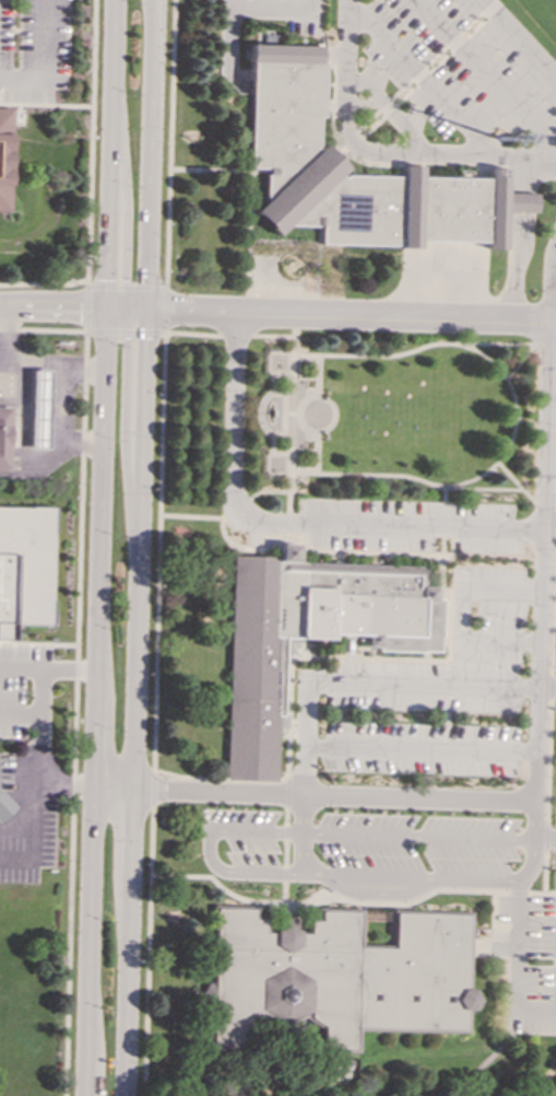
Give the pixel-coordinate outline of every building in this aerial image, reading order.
[(504,249),(505,211),(520,211),(535,212),(536,193),(521,193),(506,191),(507,167),(488,166),(488,178),(422,175),(422,165),(402,165),(402,176),(338,173),(339,147),(319,145),(323,47),(252,44),(247,167),(263,168),(263,171),(261,224),(317,226),(319,228),(318,243),(419,247),(421,238),(487,242),(486,248),(504,249)] [(10,108),(0,108),(0,210),(8,210),(10,108)] [(29,371),(48,371),(47,450),(29,448),(29,371)] [(10,407),(0,407),(0,470),(9,470),(10,407)] [(15,639),(0,639),(0,508),(50,509),(48,626),(15,626),(15,639)] [(225,779),(277,780),(283,653),(291,653),(299,654),(300,636),(368,638),(367,649),(440,652),(442,598),(437,598),(438,586),(425,586),(425,568),(298,562),(299,545),(280,544),(280,557),(234,555),(225,779)] [(15,808),(0,793),(0,823),(15,808)] [(322,1034),(322,1049),(358,1050),(358,1030),(469,1033),(469,1016),(477,1003),(477,993),(470,988),(471,914),(394,913),(394,947),(359,946),(359,911),(320,911),(320,920),(309,920),(309,933),(301,933),(295,929),(265,929),(265,919),(255,919),(255,909),(216,908),(215,983),(203,982),(203,999),(212,1004),(212,1031),(322,1034)]
